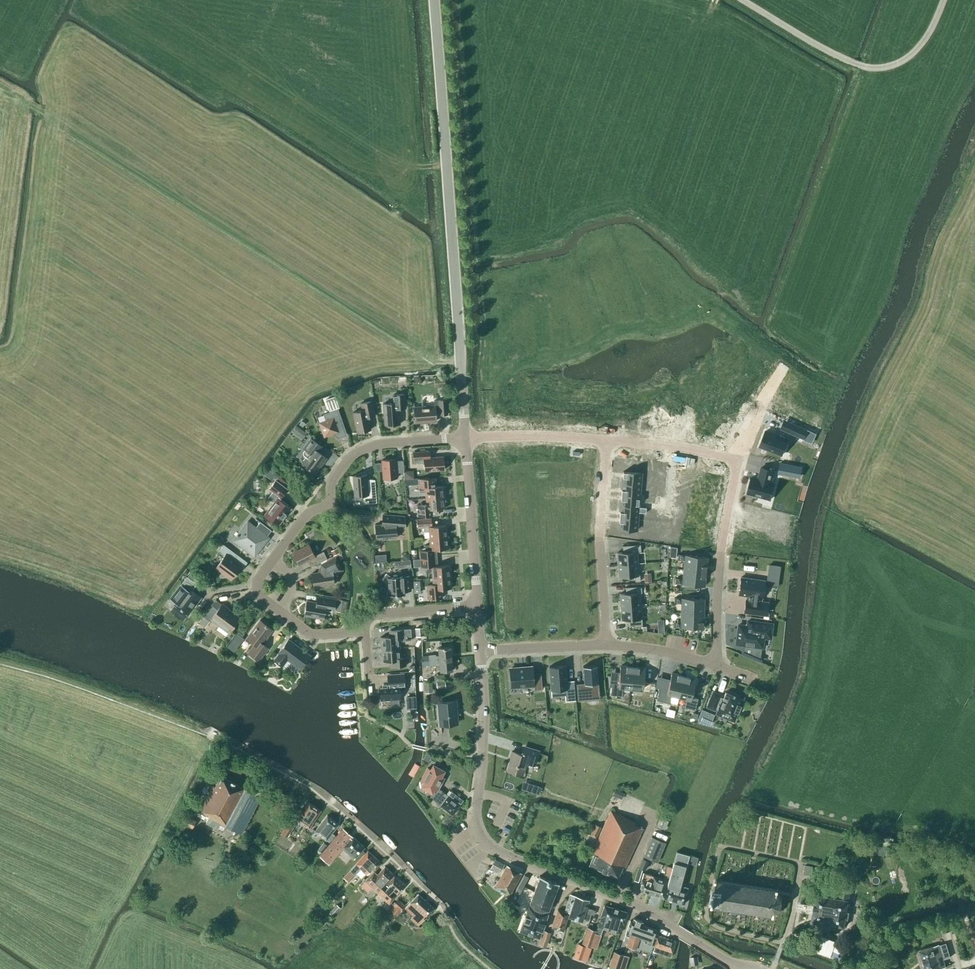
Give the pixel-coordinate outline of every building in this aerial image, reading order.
[(446,378),(434,379),(435,388),(447,387),(446,378)] [(400,424),(399,408),(406,408),(405,394),(393,395),(393,403),(383,404),(384,425),(400,424)] [(335,396),(325,400),(329,411),(339,408),(335,396)] [(447,414),(446,400),(433,401),(434,405),(414,407),(415,423),(436,421),(435,414),(439,414),(439,415),(447,414)] [(371,430),(368,417),(375,416),(372,401),(360,403),(362,411),(352,413),(357,433),(371,430)] [(680,404),(670,404),(670,422),(683,422),(683,421),(689,421),(688,402),(680,403),(680,404)] [(337,432),(339,437),(346,435),(337,410),(324,415),(326,421),(320,423),(324,436),(337,432)] [(808,430),(785,420),(781,428),(804,438),(808,430)] [(301,429),(297,435),(302,439),(307,433),(301,429)] [(766,430),(760,445),(782,454),(788,438),(766,430)] [(302,464),(314,473),(326,458),(318,452),(322,447),(311,438),(303,448),(310,453),(302,464)] [(414,464),(424,463),(424,471),(444,470),(443,456),(429,457),(429,451),(413,452),(414,464)] [(396,459),(381,460),(383,479),(397,478),(397,473),(404,472),(403,460),(396,461),(396,459)] [(802,467),(780,462),(778,471),(801,476),(802,467)] [(773,470),(761,466),(758,478),(751,477),(747,493),(770,499),(774,483),(770,482),(773,470)] [(623,470),(622,482),(640,484),(641,472),(623,470)] [(363,495),(364,503),(376,502),(375,488),(368,489),(367,475),(353,476),(354,496),(363,495)] [(425,492),(426,498),(444,497),(443,486),(436,486),(436,478),(418,479),(419,492),(425,492)] [(268,498),(274,502),(264,515),(278,525),(291,509),(278,499),(279,496),(280,497),(287,489),(275,481),(269,489),(273,492),(268,498)] [(621,489),(621,493),(639,495),(640,484),(622,482),(622,486),(621,489)] [(620,501),(620,505),(638,506),(639,495),(621,493),(621,498),(620,501)] [(445,508),(444,497),(426,498),(426,505),(418,505),(418,517),(437,515),(437,509),(445,508)] [(620,511),(619,516),(638,517),(638,506),(620,505),(620,509),(620,511)] [(404,516),(382,514),(381,524),(375,525),(376,539),(396,538),(396,529),(405,528),(404,516)] [(619,524),(618,528),(637,530),(638,517),(619,516),(619,521),(619,524)] [(429,531),(429,538),(447,537),(446,525),(431,526),(431,518),(417,520),(418,528),(423,528),(424,532),(429,531)] [(269,537),(267,536),(272,530),(260,522),(255,528),(247,521),(233,540),(254,556),(269,537)] [(433,550),(448,549),(447,537),(429,538),(430,545),(425,545),(425,550),(420,550),(420,559),(434,558),(433,550)] [(618,565),(638,563),(637,551),(641,551),(640,544),(622,546),(623,552),(617,553),(618,565)] [(240,566),(243,569),(247,562),(224,545),(219,551),(225,555),(216,567),(220,570),(221,576),(227,575),(231,578),(240,566)] [(314,565),(327,559),(323,552),(315,556),(309,545),(293,553),(299,565),(311,558),(314,565)] [(339,553),(336,548),(330,551),(333,556),(339,553)] [(386,554),(375,555),(375,563),(386,562),(386,554)] [(684,571),(705,573),(707,559),(678,556),(677,561),(685,561),(684,571)] [(332,575),(342,570),(336,557),(320,565),(321,572),(311,573),(314,588),(334,584),(332,575)] [(430,571),(431,578),(450,577),(449,565),(435,566),(434,558),(420,559),(421,567),(427,567),(427,572),(430,571)] [(639,575),(638,563),(618,565),(618,577),(635,576),(635,581),(640,581),(640,575),(639,575)] [(769,565),(766,581),(778,582),(780,566),(769,565)] [(704,587),(705,573),(684,571),(683,580),(675,579),(675,584),(704,587)] [(404,594),(404,591),(411,590),(410,576),(391,578),(387,574),(382,579),(387,583),(388,596),(391,595),(394,598),(396,596),(398,594),(400,594),(400,595),(404,594)] [(186,576),(169,599),(175,603),(174,604),(188,615),(201,597),(192,590),(197,584),(186,576)] [(451,588),(450,577),(431,578),(431,585),(427,585),(428,599),(442,598),(441,589),(451,588)] [(765,580),(740,577),(737,595),(747,597),(746,599),(745,599),(743,614),(767,617),(769,602),(761,601),(762,599),(763,599),(765,580)] [(620,594),(621,607),(641,605),(640,593),(642,593),(641,586),(625,587),(626,593),(620,594)] [(333,611),(335,599),(317,596),(316,602),(307,601),(304,616),(323,619),(325,610),(333,611)] [(338,599),(336,611),(345,613),(347,601),(338,599)] [(703,614),(703,600),(674,599),(674,604),(682,604),(682,614),(703,614)] [(224,637),(225,637),(240,618),(222,605),(223,604),(222,604),(218,610),(211,605),(203,616),(209,621),(210,620),(219,626),(220,624),(229,630),(224,637)] [(642,624),(641,605),(621,607),(622,620),(627,619),(628,625),(642,624)] [(703,628),(703,614),(682,614),(681,623),(674,623),(673,627),(703,628)] [(248,653),(259,661),(268,648),(262,644),(272,630),(260,620),(247,637),(255,643),(248,653)] [(763,637),(770,638),(772,624),(748,621),(747,624),(745,626),(738,625),(736,644),(762,647),(763,637)] [(424,628),(415,629),(416,636),(425,636),(424,628)] [(411,629),(391,630),(391,636),(380,637),(381,649),(400,648),(399,641),(404,641),(411,640),(411,629)] [(237,633),(227,647),(234,652),(244,638),(237,633)] [(278,653),(279,653),(274,660),(282,667),(283,666),(282,666),(287,659),(300,669),(310,656),(288,639),(278,653)] [(429,655),(429,660),(451,658),(450,647),(438,648),(439,656),(435,656),(435,655),(429,655)] [(752,648),(744,647),(743,655),(750,658),(752,648)] [(405,654),(400,655),(400,648),(381,649),(382,661),(393,660),(394,666),(406,665),(405,654)] [(439,663),(440,671),(452,670),(451,658),(429,660),(430,665),(436,665),(436,663),(439,663)] [(596,664),(583,665),(584,682),(576,683),(578,700),(586,699),(586,695),(599,693),(596,664)] [(566,665),(549,667),(551,691),(564,690),(565,701),(575,701),(574,681),(567,681),(566,665)] [(623,687),(630,688),(633,667),(620,666),(618,684),(611,683),(610,695),(622,696),(623,687)] [(643,689),(645,669),(633,667),(630,688),(643,689)] [(533,668),(509,670),(510,686),(533,685),(534,690),(542,689),(541,673),(533,673),(533,668)] [(665,692),(676,696),(681,675),(669,673),(665,692)] [(388,687),(380,688),(381,700),(390,700),(390,706),(399,706),(399,699),(400,699),(399,690),(405,689),(404,674),(390,675),(387,675),(388,687)] [(684,676),(678,696),(686,698),(683,707),(695,710),(698,698),(691,697),(696,679),(684,676)] [(432,683),(424,683),(425,693),(433,692),(432,683)] [(730,712),(736,714),(744,696),(732,691),(731,694),(725,692),(723,698),(720,697),(720,695),(713,692),(707,707),(715,710),(716,707),(719,708),(717,713),(728,717),(730,712)] [(438,703),(440,724),(457,723),(455,701),(438,703)] [(511,758),(507,771),(522,775),(526,763),(535,766),(539,751),(523,746),(520,754),(512,752),(510,758),(511,758)] [(463,800),(451,791),(448,796),(438,788),(439,786),(440,787),(443,781),(442,781),(444,778),(441,777),(444,771),(433,765),(421,787),(432,793),(430,798),(453,815),(460,805),(463,800)] [(218,821),(241,834),(260,797),(246,790),(246,789),(221,776),(215,787),(213,786),(201,810),(209,814),(208,816),(209,816),(206,823),(215,828),(218,821)] [(624,793),(615,789),(612,795),(622,799),(624,793)] [(294,818),(309,828),(321,810),(309,802),(304,811),(300,809),(294,818)] [(622,867),(624,868),(643,828),(634,824),(635,822),(611,811),(592,853),(594,854),(589,865),(599,869),(599,870),(608,874),(609,874),(617,878),(622,867)] [(185,815),(177,828),(183,831),(186,825),(192,828),(196,821),(185,815)] [(332,833),(338,824),(327,815),(315,831),(326,840),(329,842),(334,835),(332,833)] [(657,826),(665,829),(668,821),(660,818),(657,826)] [(295,825),(289,821),(281,833),(287,837),(295,825)] [(590,835),(596,838),(601,827),(595,824),(590,835)] [(342,848),(354,859),(365,847),(353,837),(343,828),(320,856),(329,864),(342,848)] [(643,857),(654,861),(662,842),(651,837),(643,857)] [(318,849),(321,852),(327,845),(323,842),(318,849)] [(350,870),(354,874),(360,868),(367,874),(372,868),(375,870),(381,863),(368,851),(356,864),(350,870)] [(674,862),(670,876),(664,898),(684,904),(687,892),(688,888),(682,886),(681,887),(679,886),(685,866),(686,866),(689,855),(677,851),(674,862)] [(490,868),(500,874),(504,864),(495,859),(490,868)] [(642,869),(644,870),(648,861),(643,859),(639,868),(642,869)] [(495,887),(510,895),(522,873),(513,869),(514,868),(509,865),(509,866),(507,865),(495,887)] [(811,876),(812,867),(805,865),(804,874),(811,876)] [(372,887),(378,893),(394,875),(385,866),(377,875),(374,872),(360,886),(367,892),(372,887)] [(638,867),(634,881),(638,882),(642,869),(639,868),(638,867)] [(638,891),(648,894),(650,887),(652,888),(652,886),(650,885),(651,881),(653,876),(643,874),(638,891)] [(389,903),(405,885),(394,875),(378,893),(389,903)] [(648,894),(664,898),(670,876),(666,875),(665,879),(658,877),(656,883),(651,881),(650,885),(652,886),(652,888),(650,887),(648,894)] [(530,903),(532,906),(535,909),(541,911),(542,911),(548,910),(558,883),(539,876),(529,903),(530,903)] [(713,898),(712,906),(774,916),(775,911),(776,912),(781,907),(782,900),(778,894),(778,890),(716,880),(714,888),(713,888),(712,898),(713,898)] [(849,912),(846,912),(850,890),(841,889),(839,899),(816,895),(811,922),(810,922),(809,927),(820,929),(821,923),(844,927),(845,919),(848,919),(849,912)] [(411,919),(418,926),(434,909),(418,894),(405,908),(414,916),(411,919)] [(570,895),(568,900),(578,903),(578,904),(581,905),(580,908),(586,909),(589,900),(575,896),(570,895)] [(391,911),(396,916),(405,906),(398,899),(393,905),(395,907),(391,911)] [(586,913),(585,912),(586,909),(580,908),(581,905),(578,904),(578,903),(568,900),(565,911),(570,913),(569,918),(582,922),(583,918),(589,920),(591,914),(593,915),(595,910),(588,908),(586,913)] [(532,908),(532,906),(530,903),(528,907),(529,907),(520,931),(539,938),(548,914),(532,908)] [(329,912),(324,918),(327,921),(332,916),(333,916),(340,908),(337,904),(329,912)] [(588,928),(583,944),(592,947),(596,933),(600,935),(603,928),(620,933),(623,924),(624,924),(627,912),(604,905),(601,917),(597,931),(588,928)] [(563,931),(569,913),(557,910),(552,927),(563,931)] [(651,951),(653,946),(656,935),(658,931),(641,925),(642,921),(634,918),(632,922),(630,921),(626,934),(623,941),(628,943),(627,946),(635,948),(634,950),(639,951),(641,947),(651,951)] [(550,933),(543,930),(540,941),(547,943),(550,933)] [(672,952),(675,941),(656,935),(653,946),(654,947),(653,951),(671,957),(672,952)] [(925,968),(940,968),(946,967),(944,960),(946,959),(942,949),(949,947),(947,939),(938,941),(939,944),(919,950),(925,968)] [(809,940),(807,952),(836,956),(838,945),(809,940)] [(572,958),(579,960),(584,945),(578,943),(572,958)] [(616,946),(611,961),(620,964),(625,949),(616,946)] [(697,956),(690,957),(691,965),(699,964),(697,956)]
